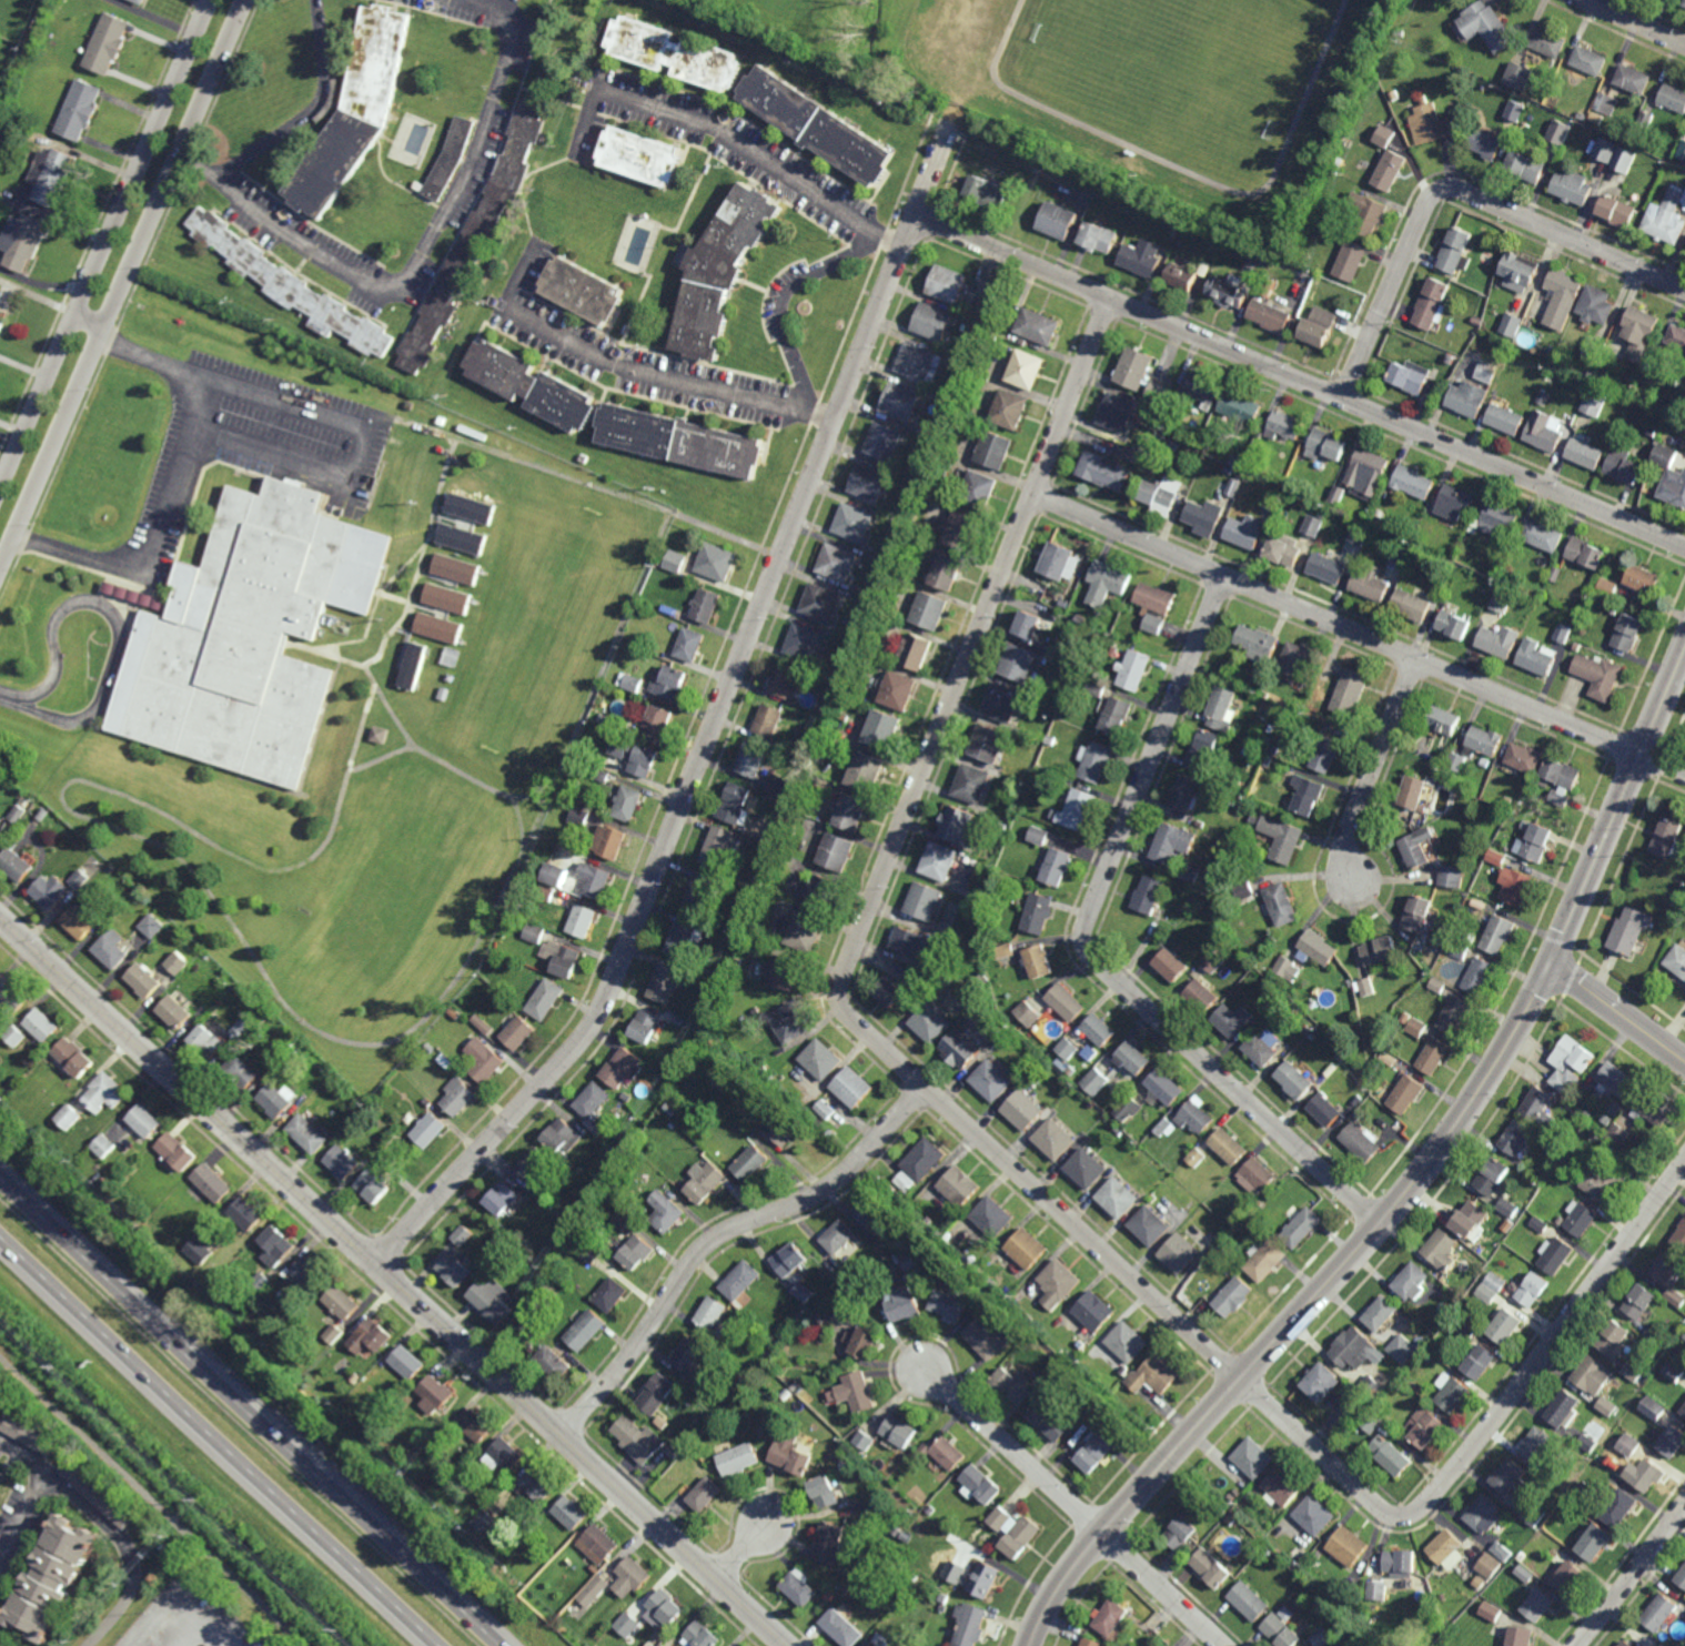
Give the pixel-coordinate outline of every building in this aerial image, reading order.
[(1462,12),(1481,0),(1484,0),(1489,7),(1494,4),(1518,40),(1497,54),(1482,32),(1471,40),(1456,19),(1463,14),(1462,12)] [(391,7),(390,10),(408,13),(385,128),(319,221),(304,210),(302,213),(289,204),(291,200),(281,192),(343,107),(363,4),(374,7),(375,4),(391,7)] [(123,39),(125,40),(127,40),(118,61),(115,60),(108,77),(82,64),(105,11),(130,22),(123,39)] [(675,32),(673,41),(683,44),(685,36),(738,53),(736,59),(743,61),(734,89),(728,87),(726,92),(674,74),(676,65),(666,62),(663,71),(611,53),(612,48),(606,46),(615,18),(620,20),(623,14),(675,32)] [(1560,59),(1530,46),(1538,26),(1568,39),(1560,59)] [(1602,77),(1572,63),(1581,44),(1610,57),(1602,77)] [(1525,92),(1503,82),(1513,60),(1535,70),(1525,92)] [(1646,97),(1615,83),(1624,62),(1654,77),(1646,97)] [(896,153),(887,165),(890,169),(879,185),(876,183),(872,188),(809,147),(807,150),(798,143),(800,140),(738,98),(738,97),(734,93),(744,79),(745,80),(748,74),(751,77),(760,63),(896,153)] [(21,74),(12,71),(14,65),(23,69),(21,74)] [(90,128),(89,127),(88,130),(85,129),(80,143),(54,132),(77,78),(102,89),(97,102),(99,103),(98,105),(99,107),(90,128)] [(1668,82),(1684,90),(1684,114),(1666,105),(1665,109),(1659,105),(1661,103),(1659,102),(1668,82)] [(1614,117),(1595,109),(1603,91),(1622,100),(1614,117)] [(1430,104),(1437,102),(1443,121),(1450,119),(1454,135),(1419,147),(1410,117),(1417,114),(1415,108),(1423,105),(1422,101),(1419,102),(1417,97),(1427,93),(1430,104)] [(1520,122),(1506,117),(1513,100),(1526,105),(1520,122)] [(537,144),(533,143),(527,162),(531,164),(523,190),(513,206),(508,205),(498,223),(503,225),(491,248),(487,245),(476,264),(482,266),(470,287),(465,285),(455,303),(460,305),(447,327),(443,326),(434,344),(437,346),(426,368),(422,366),(416,376),(396,365),(401,356),(397,353),(408,331),(413,333),(423,316),(420,313),(431,292),(435,292),(444,275),(441,272),(453,252),(456,252),(466,235),(463,232),(474,210),(478,212),(487,194),(484,192),(492,179),(502,154),(505,154),(512,135),(508,133),(515,111),(519,111),(523,101),(545,108),(542,119),(546,120),(537,144)] [(1542,112),(1533,108),(1535,101),(1545,105),(1542,112)] [(1649,131),(1638,125),(1645,110),(1657,115),(1649,131)] [(1588,121),(1580,118),(1582,111),(1591,114),(1588,121)] [(438,203),(422,193),(422,192),(413,186),(416,181),(425,185),(445,150),(456,114),(475,121),(463,159),(438,203)] [(1565,145),(1548,139),(1557,118),(1574,125),(1565,145)] [(1388,150),(1374,141),(1384,124),(1399,132),(1388,150)] [(682,148),(679,154),(683,155),(674,183),(670,182),(668,188),(599,165),(602,158),(598,158),(607,130),(611,131),(612,125),(682,148)] [(1496,159),(1470,147),(1479,128),(1505,140),(1496,159)] [(1612,164),(1594,155),(1602,138),(1621,145),(1612,164)] [(1629,174),(1613,166),(1623,145),(1639,154),(1629,174)] [(73,156),(69,164),(72,166),(60,194),(58,193),(51,208),(30,199),(36,185),(26,181),(39,150),(49,154),(52,148),(73,156)] [(1392,194),(1372,184),(1391,150),(1410,160),(1392,194)] [(1531,158),(1532,156),(1548,163),(1538,185),(1522,178),(1522,176),(1506,169),(1514,150),(1531,158)] [(1067,178),(1059,174),(1063,165),(1071,169),(1067,178)] [(1591,176),(1587,184),(1595,188),(1587,208),(1551,192),(1560,172),(1567,175),(1571,169),(1591,176)] [(1001,210),(993,206),(992,209),(979,203),(979,201),(965,194),(973,174),(1010,190),(1001,210)] [(756,191),(758,189),(774,200),(773,202),(777,205),(778,203),(784,208),(776,220),(770,216),(765,225),(769,229),(756,250),(751,246),(738,265),(744,270),(734,292),(728,291),(723,314),(728,315),(724,340),(717,337),(715,349),(720,350),(717,364),(710,363),(710,360),(705,359),(704,363),(686,359),(687,354),(672,351),(689,271),(684,269),(693,246),(697,250),(743,182),(756,191)] [(1679,213),(1684,215),(1684,219),(1684,236),(1681,246),(1665,240),(1664,243),(1658,241),(1659,238),(1643,231),(1655,202),(1665,206),(1675,184),(1684,189),(1684,203),(1684,202),(1679,213)] [(1383,225),(1380,224),(1373,240),(1353,231),(1362,210),(1350,204),(1355,192),(1391,208),(1383,225)] [(1631,231),(1613,223),(1614,221),(1598,214),(1606,194),(1639,209),(1631,231)] [(1137,206),(1127,202),(1129,196),(1139,201),(1137,206)] [(1067,242),(1037,229),(1049,201),(1079,214),(1067,242)] [(1146,211),(1139,208),(1142,202),(1148,205),(1146,211)] [(208,212),(211,209),(230,224),(229,228),(244,240),(246,238),(266,253),(265,257),(279,267),(282,265),(307,283),(305,286),(322,296),(326,294),(346,306),(346,311),(362,320),(365,317),(387,330),(385,333),(395,339),(383,359),(373,353),(371,357),(347,344),(351,340),(334,331),(329,340),(306,325),(312,316),(294,306),(291,311),(263,291),(266,286),(251,274),(248,277),(228,262),(231,259),(214,246),(211,250),(192,234),(194,231),(185,224),(200,205),(208,212)] [(7,252),(0,249),(0,240),(11,214),(20,219),(23,212),(46,222),(41,231),(44,232),(32,260),(29,259),(22,274),(1,264),(7,252)] [(1102,230),(1103,228),(1118,234),(1109,255),(1096,249),(1093,254),(1078,248),(1079,244),(1076,243),(1086,222),(1102,230)] [(1465,256),(1473,260),(1469,272),(1460,267),(1456,275),(1440,267),(1443,259),(1441,257),(1447,242),(1449,243),(1455,228),(1474,236),(1465,256)] [(1156,257),(1161,260),(1152,281),(1117,265),(1124,244),(1131,246),(1132,244),(1138,246),(1137,250),(1142,239),(1160,246),(1156,257)] [(1354,285),(1333,275),(1350,240),(1371,249),(1354,285)] [(1532,290),(1528,289),(1525,295),(1505,286),(1509,279),(1501,275),(1511,252),(1542,265),(1532,290)] [(624,291),(620,296),(624,299),(611,324),(607,322),(604,327),(539,293),(543,287),(539,285),(553,260),(557,262),(559,256),(624,291)] [(968,290),(965,289),(957,305),(926,293),(937,263),(969,276),(966,284),(969,285),(968,290)] [(1204,280),(1195,276),(1189,292),(1163,282),(1170,263),(1198,274),(1202,263),(1210,265),(1204,280)] [(1571,273),(1568,276),(1585,284),(1564,333),(1545,325),(1556,297),(1551,294),(1552,292),(1546,290),(1555,267),(1571,273)] [(1244,280),(1244,279),(1253,282),(1249,292),(1228,283),(1232,274),(1244,280)] [(1241,311),(1232,306),(1231,311),(1215,304),(1217,300),(1205,295),(1213,277),(1249,293),(1241,311)] [(1444,305),(1449,307),(1441,324),(1437,322),(1432,333),(1413,324),(1420,311),(1416,310),(1424,294),(1425,294),(1433,277),(1453,287),(1444,305)] [(1607,326),(1596,321),(1593,326),(1584,322),(1586,317),(1577,313),(1591,285),(1613,295),(1610,303),(1616,306),(1607,326)] [(1277,309),(1278,305),(1283,307),(1282,311),(1292,315),(1283,336),(1262,327),(1263,325),(1247,319),(1254,299),(1277,309)] [(949,312),(952,306),(965,311),(962,316),(955,314),(944,343),(911,330),(924,301),(949,312)] [(1324,351),(1299,340),(1306,321),(1310,322),(1318,306),(1340,315),(1324,351)] [(1052,349),(1015,332),(1026,307),(1062,323),(1052,349)] [(1654,340),(1651,337),(1648,344),(1655,346),(1646,367),(1628,359),(1634,345),(1623,340),(1628,327),(1625,326),(1634,307),(1663,320),(1654,340)] [(980,324),(973,321),(978,310),(985,314),(980,324)] [(1517,340),(1502,333),(1511,314),(1526,321),(1517,340)] [(1483,327),(1473,324),(1475,319),(1484,322),(1483,327)] [(1675,325),(1684,330),(1684,357),(1681,355),(1683,351),(1667,344),(1675,325)] [(1598,359),(1603,340),(1590,336),(1584,354),(1598,359)] [(535,367),(531,375),(541,380),(545,373),(594,400),(592,405),(598,408),(584,434),(577,431),(575,435),(525,408),(529,401),(519,395),(516,403),(466,376),(470,371),(463,367),(477,342),(483,345),(486,341),(535,367)] [(934,384),(928,382),(927,384),(895,371),(907,341),(938,354),(938,355),(944,357),(934,384)] [(1668,367),(1652,360),(1658,344),(1676,352),(1668,367)] [(1553,362),(1545,359),(1552,345),(1558,349),(1553,362)] [(1141,350),(1140,353),(1153,359),(1144,382),(1151,385),(1152,383),(1171,392),(1164,406),(1146,397),(1150,388),(1142,385),(1139,394),(1112,383),(1114,378),(1112,377),(1116,371),(1117,372),(1127,347),(1137,351),(1138,347),(1141,350)] [(1035,393),(1007,382),(1019,350),(1048,361),(1035,393)] [(1453,365),(1446,363),(1450,354),(1456,357),(1453,365)] [(1432,372),(1421,397),(1388,383),(1396,363),(1406,368),(1410,361),(1432,372)] [(1493,386),(1476,378),(1484,362),(1501,370),(1493,386)] [(1213,407),(1212,407),(1209,414),(1200,410),(1203,403),(1181,393),(1190,373),(1222,387),(1213,407)] [(911,424),(879,411),(891,382),(922,394),(911,424)] [(1491,393),(1479,422),(1447,407),(1456,387),(1463,390),(1466,382),(1491,393)] [(1019,434),(990,422),(993,413),(989,411),(991,406),(996,408),(999,402),(996,401),(1000,388),(1031,401),(1019,434)] [(1254,428),(1217,413),(1227,390),(1247,397),(1245,400),(1263,407),(1254,428)] [(1600,420),(1582,412),(1592,391),(1608,398),(1600,420)] [(1123,436),(1096,425),(1108,393),(1137,404),(1123,436)] [(1545,406),(1540,404),(1544,393),(1551,396),(1545,406)] [(680,422),(682,418),(690,421),(689,424),(763,442),(761,448),(765,448),(760,468),(757,467),(754,482),(596,444),(601,430),(596,428),(601,410),(605,410),(606,404),(680,422)] [(1518,438),(1486,425),(1495,405),(1527,418),(1518,438)] [(1557,456),(1526,442),(1540,411),(1565,423),(1561,433),(1566,436),(1557,456)] [(1298,443),(1290,441),(1289,443),(1283,441),(1285,437),(1279,434),(1275,442),(1264,438),(1277,412),(1305,423),(1298,443)] [(444,426),(436,424),(440,417),(447,420),(444,426)] [(891,463),(864,452),(876,422),(904,433),(891,463)] [(1341,465),(1322,457),(1319,464),(1306,458),(1304,464),(1296,461),(1303,445),(1309,448),(1316,428),(1334,436),(1333,437),(1350,444),(1341,465)] [(1656,441),(1649,437),(1652,430),(1658,432),(1656,441)] [(1003,474),(973,463),(986,431),(1015,442),(1003,474)] [(1182,435),(1179,443),(1173,441),(1177,433),(1182,435)] [(1162,446),(1153,442),(1157,434),(1166,438),(1162,446)] [(1597,473),(1568,460),(1576,441),(1606,453),(1597,473)] [(1177,453),(1170,450),(1173,442),(1180,446),(1177,453)] [(1675,467),(1684,472),(1684,505),(1658,494),(1669,469),(1655,463),(1663,446),(1681,454),(1675,467)] [(1637,482),(1622,475),(1621,476),(1606,471),(1616,447),(1633,455),(1629,462),(1643,467),(1637,482)] [(1374,504),(1350,494),(1352,488),(1344,485),(1348,477),(1346,477),(1349,472),(1351,473),(1361,450),(1392,463),(1374,504)] [(1121,494),(1104,487),(1104,488),(1076,476),(1086,452),(1120,466),(1119,469),(1130,474),(1121,494)] [(585,464),(579,461),(583,455),(588,458),(585,464)] [(1239,471),(1230,467),(1232,461),(1242,465),(1239,471)] [(879,504),(848,491),(859,462),(891,475),(879,504)] [(1430,504),(1412,496),(1411,497),(1392,489),(1402,466),(1422,474),(1421,476),(1437,484),(1430,504)] [(987,514),(959,503),(972,469),(1000,481),(987,514)] [(1231,481),(1224,478),(1228,469),(1234,472),(1231,481)] [(1193,484),(1188,482),(1191,474),(1197,476),(1193,484)] [(1251,486),(1244,483),(1248,476),(1254,478),(1251,486)] [(324,496),(320,511),(393,534),(367,614),(326,600),(323,612),(353,620),(349,634),(335,630),(336,628),(324,624),(322,628),(326,629),(324,637),(315,634),(314,639),(291,632),(284,654),(334,669),(296,790),(105,729),(143,608),(167,616),(169,610),(102,589),(105,578),(172,599),(176,586),(173,585),(182,558),(204,565),(231,483),(263,493),(268,478),(285,484),(286,479),(304,485),(303,489),(324,496)] [(1162,488),(1179,495),(1170,517),(1138,503),(1147,483),(1156,487),(1158,481),(1163,484),(1162,488)] [(1235,501),(1228,497),(1234,481),(1242,484),(1235,501)] [(1293,488),(1294,485),(1299,487),(1295,495),(1283,489),(1285,485),(1293,488)] [(1469,512),(1463,509),(1459,519),(1433,509),(1437,501),(1442,502),(1449,486),(1474,497),(1469,512)] [(1340,508),(1330,504),(1336,487),(1346,492),(1340,508)] [(497,504),(451,494),(446,514),(492,524),(497,504)] [(1278,518),(1262,512),(1269,497),(1284,504),(1278,518)] [(1512,531),(1499,525),(1495,533),(1479,526),(1476,532),(1469,528),(1475,514),(1481,517),(1489,498),(1520,512),(1512,531)] [(864,543),(831,529),(843,502),(875,515),(864,543)] [(1218,528),(1215,527),(1211,536),(1193,528),(1195,525),(1183,519),(1184,518),(1183,518),(1188,508),(1189,508),(1191,504),(1207,511),(1210,503),(1225,511),(1218,528)] [(970,552),(944,541),(956,511),(982,522),(970,552)] [(1325,522),(1319,518),(1322,511),(1329,513),(1325,522)] [(1556,552),(1518,535),(1527,515),(1565,531),(1556,552)] [(1261,526),(1263,527),(1254,548),(1223,535),(1229,523),(1230,524),(1232,521),(1245,526),(1249,517),(1262,523),(1261,526)] [(1316,535),(1304,531),(1310,517),(1322,523),(1316,535)] [(438,545),(484,553),(487,533),(441,525),(438,545)] [(1369,529),(1353,525),(1348,542),(1365,546),(1369,529)] [(1299,538),(1295,544),(1302,546),(1293,566),(1282,561),(1281,562),(1262,553),(1271,533),(1280,537),(1283,531),(1299,538)] [(1600,567),(1583,561),(1583,562),(1566,555),(1575,533),(1591,541),(1607,548),(1600,567)] [(1071,578),(1066,576),(1063,582),(1036,569),(1049,537),(1074,548),(1073,552),(1076,553),(1074,555),(1080,557),(1071,578)] [(726,582),(694,568),(705,539),(738,552),(726,582)] [(1403,563),(1390,557),(1395,541),(1410,546),(1403,563)] [(847,583),(815,570),(827,542),(859,553),(847,583)] [(1339,559),(1348,564),(1339,583),(1313,572),(1312,573),(1305,570),(1314,548),(1325,554),(1329,546),(1342,552),(1339,559)] [(687,554),(680,573),(664,566),(670,547),(687,554)] [(952,590),(929,580),(941,549),(966,558),(952,590)] [(432,574),(438,554),(481,567),(474,587),(432,574)] [(1633,564),(1634,562),(1663,573),(1654,593),(1616,577),(1615,580),(1622,583),(1615,598),(1597,592),(1612,555),(1633,564)] [(1123,594),(1109,587),(1101,607),(1084,599),(1093,580),(1087,578),(1096,557),(1132,573),(1123,594)] [(1376,576),(1390,582),(1381,602),(1349,587),(1358,567),(1366,572),(1371,562),(1381,566),(1376,576)] [(1557,582),(1550,577),(1555,564),(1563,567),(1557,582)] [(1157,586),(1158,584),(1177,592),(1168,614),(1166,613),(1164,617),(1166,617),(1159,635),(1141,628),(1148,612),(1142,609),(1144,604),(1133,599),(1141,579),(1157,586)] [(830,623),(799,609),(810,580),(843,594),(830,623)] [(1407,589),(1432,600),(1423,622),(1389,606),(1398,586),(1400,586),(1401,583),(1409,586),(1407,589)] [(466,616),(423,603),(430,584),(473,597),(466,616)] [(710,623),(690,615),(694,604),(692,604),(694,597),(696,598),(702,585),(722,594),(710,623)] [(1505,613),(1490,606),(1499,585),(1514,592),(1505,613)] [(938,629),(910,619),(921,588),(949,598),(938,629)] [(1483,602),(1475,598),(1479,590),(1486,594),(1483,602)] [(1033,636),(1016,629),(1026,606),(1039,612),(1038,614),(1041,615),(1033,636)] [(1463,638),(1434,626),(1442,607),(1471,619),(1463,638)] [(1634,648),(1633,648),(1632,652),(1612,644),(1626,610),(1646,619),(1634,648)] [(414,634),(421,613),(463,625),(456,646),(414,634)] [(814,664),(781,650),(794,620),(826,634),(814,664)] [(1257,628),(1258,626),(1279,636),(1270,657),(1265,655),(1262,665),(1245,657),(1250,649),(1233,642),(1241,622),(1257,628)] [(1565,645),(1555,640),(1556,639),(1553,638),(1561,622),(1574,628),(1566,644),(1565,645)] [(1510,659),(1475,644),(1483,624),(1501,632),(1504,624),(1521,630),(1510,659)] [(694,663),(673,654),(684,625),(705,633),(694,663)] [(847,637),(841,634),(846,626),(851,630),(847,637)] [(935,639),(922,670),(899,662),(902,655),(899,654),(906,636),(909,637),(911,630),(935,639)] [(1542,650),(1544,645),(1558,650),(1548,675),(1516,662),(1527,635),(1541,640),(1537,648),(1542,650)] [(1306,681),(1275,668),(1288,639),(1311,649),(1308,657),(1315,660),(1306,681)] [(1030,669),(1032,670),(1028,683),(999,670),(1011,640),(1037,650),(1037,652),(1038,652),(1030,669)] [(398,686),(415,691),(428,646),(411,641),(398,686)] [(1117,657),(1110,655),(1112,646),(1119,648),(1117,657)] [(1138,691),(1116,683),(1120,670),(1116,668),(1119,659),(1123,662),(1129,646),(1152,655),(1138,691)] [(1604,663),(1605,657),(1624,666),(1610,703),(1590,694),(1595,680),(1572,670),(1580,652),(1604,663)] [(797,699),(790,696),(789,699),(767,690),(779,659),(800,667),(795,680),(797,681),(796,686),(800,688),(797,699)] [(683,687),(685,688),(679,703),(648,690),(656,670),(662,673),(666,663),(688,671),(683,687)] [(831,675),(824,673),(826,666),(834,668),(831,675)] [(1360,700),(1358,700),(1351,717),(1329,708),(1345,666),(1368,675),(1364,683),(1366,684),(1360,700)] [(906,711),(878,700),(890,668),(918,679),(906,711)] [(814,679),(806,676),(809,669),(816,673),(814,679)] [(1263,684),(1255,680),(1261,669),(1269,673),(1263,684)] [(627,674),(628,671),(644,678),(638,691),(623,686),(623,685),(617,684),(622,671),(627,674)] [(1102,697),(1084,690),(1089,677),(1107,685),(1102,697)] [(1012,724),(983,713),(996,679),(1025,690),(1012,724)] [(1229,733),(1205,724),(1209,716),(1204,714),(1215,684),(1235,690),(1224,720),(1232,723),(1229,733)] [(1267,698),(1260,695),(1262,688),(1270,691),(1267,698)] [(1127,719),(1126,719),(1119,735),(1099,727),(1111,694),(1133,703),(1127,719)] [(662,739),(642,731),(647,719),(646,719),(653,701),(674,710),(662,739)] [(774,738),(753,730),(763,701),(785,709),(774,738)] [(1453,737),(1439,731),(1436,737),(1423,731),(1434,704),(1462,716),(1453,737)] [(899,730),(895,740),(896,741),(895,746),(892,746),(890,750),(862,739),(875,706),(901,717),(899,725),(901,726),(899,730)] [(616,728),(604,724),(607,716),(618,720),(616,728)] [(997,764),(968,753),(981,721),(1009,733),(997,764)] [(384,744),(369,740),(373,725),(389,728),(384,744)] [(1491,733),(1492,729),(1505,735),(1495,759),(1490,757),(1491,755),(1477,749),(1474,757),(1464,753),(1467,745),(1466,744),(1474,725),(1491,733)] [(1207,768),(1187,760),(1200,726),(1220,734),(1207,768)] [(648,778),(627,770),(632,758),(625,756),(624,759),(607,753),(615,733),(659,750),(648,778)] [(1336,759),(1334,759),(1328,774),(1309,766),(1321,734),(1343,743),(1336,759)] [(1053,746),(1043,743),(1047,735),(1057,738),(1053,746)] [(771,761),(764,759),(759,772),(761,772),(761,774),(771,777),(775,769),(776,770),(777,767),(793,772),(784,797),(753,785),(756,778),(736,770),(741,755),(740,755),(746,739),(763,746),(763,748),(767,750),(766,755),(773,757),(771,761)] [(1116,749),(1108,768),(1107,768),(1099,785),(1078,775),(1083,761),(1078,759),(1083,746),(1088,747),(1091,739),(1116,749)] [(1531,749),(1532,746),(1545,751),(1535,775),(1505,761),(1514,741),(1531,749)] [(884,771),(882,771),(878,784),(879,784),(877,788),(876,788),(874,794),(845,781),(858,749),(887,760),(884,767),(885,767),(884,771)] [(1461,772),(1447,767),(1453,751),(1467,757),(1461,772)] [(1268,767),(1262,765),(1265,756),(1272,758),(1268,767)] [(1566,764),(1566,763),(1583,769),(1574,790),(1570,788),(1567,794),(1572,796),(1566,808),(1550,800),(1554,789),(1560,790),(1562,785),(1556,782),(1557,781),(1552,779),(1548,787),(1540,784),(1542,776),(1541,776),(1548,756),(1566,764)] [(1489,767),(1481,764),(1484,757),(1491,760),(1489,767)] [(980,805),(952,794),(965,761),(993,772),(980,805)] [(607,782),(593,777),(597,767),(611,772),(607,782)] [(1195,809),(1190,807),(1188,814),(1167,805),(1180,772),(1201,780),(1194,797),(1200,799),(1195,809)] [(1318,801),(1311,817),(1291,809),(1299,790),(1293,788),(1294,786),(1291,784),(1295,774),(1324,785),(1318,801)] [(1417,810),(1396,804),(1400,796),(1396,795),(1398,790),(1401,791),(1406,774),(1427,780),(1417,810)] [(746,825),(739,822),(738,825),(717,816),(730,780),(751,788),(744,808),(750,811),(746,825)] [(632,824),(612,815),(616,801),(614,800),(616,795),(618,796),(623,784),(644,792),(632,824)] [(1501,797),(1496,795),(1501,785),(1505,787),(1501,797)] [(1090,815),(1088,814),(1080,832),(1053,821),(1055,820),(1047,817),(1051,807),(1062,812),(1073,787),(1098,797),(1090,815)] [(858,831),(834,822),(845,791),(869,800),(858,831)] [(1234,807),(1224,804),(1228,797),(1238,800),(1234,807)] [(977,814),(975,818),(983,821),(976,842),(968,839),(965,845),(937,834),(940,824),(939,824),(945,811),(947,812),(951,804),(977,814)] [(17,825),(8,819),(17,805),(27,810),(17,825)] [(585,829),(568,822),(574,805),(591,811),(585,829)] [(42,821),(40,820),(39,822),(37,820),(38,818),(37,817),(43,808),(49,812),(42,821)] [(1282,822),(1283,821),(1304,829),(1290,866),(1269,858),(1277,838),(1258,830),(1259,827),(1248,822),(1251,815),(1261,819),(1263,815),(1282,822)] [(1202,829),(1194,826),(1197,820),(1204,824),(1202,829)] [(1533,824),(1534,820),(1554,829),(1547,847),(1540,865),(1520,856),(1530,831),(1521,827),(1524,820),(1533,824)] [(1669,861),(1672,858),(1681,861),(1684,849),(1684,845),(1677,844),(1684,828),(1665,820),(1651,852),(1669,861)] [(1188,855),(1176,849),(1170,866),(1148,857),(1162,821),(1195,835),(1188,855)] [(719,870),(698,861),(714,824),(734,832),(719,870)] [(606,826),(607,825),(626,832),(615,860),(596,852),(597,851),(589,848),(592,842),(593,844),(601,825),(606,826)] [(798,838),(788,834),(791,826),(801,830),(798,838)] [(1043,846),(1027,839),(1031,826),(1048,832),(1043,846)] [(1431,862),(1413,871),(1409,861),(1406,862),(1404,858),(1406,858),(1399,841),(1430,826),(1435,836),(1421,842),(1431,862)] [(844,872),(816,861),(827,831),(856,841),(844,872)] [(948,882),(919,871),(932,839),(960,851),(948,882)] [(1066,871),(1065,870),(1058,888),(1038,880),(1051,846),(1070,854),(1069,858),(1070,859),(1066,871)] [(21,883),(0,867),(0,858),(9,847),(34,867),(21,883)] [(774,857),(766,855),(769,847),(776,850),(774,857)] [(1503,867),(1485,859),(1491,848),(1507,856),(1503,867)] [(980,866),(965,861),(967,855),(982,860),(980,866)] [(561,888),(541,880),(548,861),(568,870),(561,888)] [(601,900),(579,892),(585,879),(577,875),(583,861),(612,872),(601,900)] [(1463,888),(1439,885),(1441,866),(1465,869),(1463,888)] [(1513,869),(1513,868),(1534,878),(1521,908),(1500,898),(1505,885),(1500,882),(1503,874),(1501,874),(1503,868),(1505,869),(1506,866),(1513,869)] [(79,890),(69,881),(81,869),(91,878),(79,890)] [(717,902),(709,899),(704,913),(683,906),(696,869),(718,878),(717,880),(724,882),(717,902)] [(840,881),(827,912),(806,903),(808,897),(805,896),(811,878),(815,880),(818,872),(840,881)] [(102,885),(98,881),(104,874),(109,878),(102,885)] [(760,889),(753,885),(754,881),(753,880),(755,877),(756,878),(757,874),(766,877),(760,889)] [(1151,916),(1129,907),(1136,889),(1138,890),(1144,874),(1164,881),(1151,916)] [(64,893),(67,896),(52,911),(30,891),(46,876),(51,881),(57,876),(69,887),(64,893)] [(932,922),(905,911),(917,879),(945,890),(932,922)] [(1241,906),(1233,886),(1249,879),(1254,893),(1253,895),(1255,900),(1241,906)] [(1300,920),(1278,929),(1262,890),(1284,881),(1300,920)] [(551,902),(535,897),(541,883),(556,889),(551,902)] [(1050,907),(1052,908),(1049,919),(1047,918),(1041,937),(1019,930),(1026,908),(1017,905),(1019,897),(1028,900),(1030,892),(1052,898),(1050,907)] [(1422,932),(1403,926),(1414,895),(1434,901),(1422,932)] [(1193,909),(1187,903),(1193,897),(1200,902),(1193,909)] [(1484,910),(1472,906),(1474,899),(1486,905),(1484,910)] [(82,908),(80,910),(97,925),(82,941),(60,921),(74,905),(77,906),(78,903),(82,908)] [(586,939),(565,931),(576,903),(597,911),(586,939)] [(766,916),(757,912),(759,906),(768,910),(766,916)] [(1629,908),(1656,919),(1652,930),(1645,928),(1632,959),(1608,948),(1618,920),(1624,922),(1629,908)] [(813,953),(784,942),(796,910),(825,922),(813,953)] [(154,940),(140,927),(152,912),(168,926),(154,940)] [(1509,942),(1506,941),(1500,957),(1480,948),(1495,913),(1517,923),(1509,942)] [(693,948),(689,947),(687,952),(689,952),(688,956),(686,955),(684,959),(664,952),(678,915),(699,922),(692,941),(695,942),(693,948)] [(538,943),(522,937),(528,921),(545,929),(538,943)] [(759,931),(750,928),(754,922),(761,926),(759,931)] [(934,937),(935,935),(941,937),(939,943),(932,942),(926,960),(890,948),(899,922),(917,929),(916,931),(934,937)] [(127,938),(120,946),(131,955),(115,971),(93,950),(108,933),(109,935),(115,927),(127,938)] [(1328,968),(1311,956),(1306,962),(1298,957),(1302,949),(1298,946),(1311,927),(1326,939),(1325,940),(1340,950),(1328,968)] [(1366,967),(1361,947),(1365,946),(1364,943),(1393,935),(1400,957),(1366,967)] [(582,952),(571,979),(549,971),(553,961),(543,957),(543,956),(538,953),(543,942),(548,945),(549,939),(582,952)] [(1471,946),(1465,960),(1450,953),(1456,939),(1471,946)] [(995,960),(991,948),(1015,942),(1018,955),(995,960)] [(1045,951),(1047,950),(1049,957),(1047,958),(1053,973),(1031,981),(1026,966),(1025,967),(1022,959),(1023,959),(1021,951),(1042,943),(1045,951)] [(1678,945),(1664,966),(1684,981),(1684,950),(1678,945)] [(1173,984),(1152,963),(1167,948),(1189,968),(1173,984)] [(1212,976),(1200,965),(1213,950),(1225,962),(1212,976)] [(179,977),(167,965),(179,951),(191,962),(179,977)] [(209,962),(204,958),(203,957),(208,952),(213,958),(209,962)] [(793,991),(769,987),(770,980),(766,979),(770,960),(773,960),(774,953),(798,958),(793,991)] [(1294,983),(1273,970),(1283,955),(1295,962),(1294,966),(1302,970),(1294,983)] [(1484,999),(1462,988),(1477,957),(1496,966),(1484,991),(1486,993),(1484,999)] [(680,978),(678,978),(676,983),(678,983),(676,990),(674,989),(667,1004),(646,997),(662,958),(683,967),(680,973),(682,975),(680,978)] [(1240,972),(1235,968),(1241,961),(1245,966),(1240,972)] [(164,984),(147,1003),(137,994),(139,993),(138,992),(139,990),(125,978),(140,962),(164,984)] [(3,1006),(0,1009),(0,975),(1,973),(30,999),(16,1017),(3,1006)] [(982,987),(978,979),(987,973),(992,981),(982,987)] [(891,1009),(874,991),(889,976),(907,993),(891,1009)] [(543,1022),(524,1009),(546,977),(565,989),(543,1022)] [(1364,998),(1360,981),(1372,978),(1376,993),(1364,998)] [(1442,993),(1430,987),(1434,978),(1447,983),(1442,993)] [(1204,1016),(1182,996),(1197,979),(1219,999),(1204,1016)] [(1071,1023),(1043,999),(1059,981),(1074,994),(1073,997),(1086,1008),(1071,1023)] [(180,1032),(158,1011),(172,994),(195,1016),(180,1032)] [(1465,1024),(1463,1023),(1455,1038),(1436,1027),(1454,994),(1475,1007),(1465,1024)] [(1029,1029),(1012,1012),(1025,1000),(1041,1018),(1029,1029)] [(1313,1011),(1309,1008),(1313,1000),(1318,1003),(1313,1011)] [(786,1046),(768,1016),(794,1001),(811,1031),(786,1046)] [(934,1047),(908,1023),(928,1001),(954,1024),(934,1047)] [(1235,1014),(1243,1006),(1254,1017),(1232,1040),(1210,1020),(1225,1004),(1235,1014)] [(456,1020),(447,1012),(453,1006),(462,1013),(456,1020)] [(758,1024),(750,1009),(757,1006),(765,1020),(758,1024)] [(46,1044),(23,1024),(39,1008),(61,1028),(46,1044)] [(646,1046),(626,1034),(642,1008),(662,1019),(646,1046)] [(973,1018),(968,1013),(971,1009),(977,1013),(973,1018)] [(487,1036),(471,1020),(476,1012),(494,1029),(487,1036)] [(1101,1019),(1103,1017),(1107,1019),(1104,1022),(1117,1033),(1102,1049),(1093,1041),(1091,1042),(1089,1040),(1090,1038),(1079,1028),(1094,1012),(1101,1019)] [(515,1052),(498,1036),(519,1014),(536,1030),(515,1052)] [(679,1026),(672,1021),(674,1017),(682,1021),(679,1026)] [(1422,1039),(1407,1031),(1414,1017),(1430,1026),(1422,1039)] [(238,1043),(229,1034),(242,1019),(252,1028),(238,1043)] [(17,1049),(3,1037),(14,1024),(28,1037),(17,1049)] [(215,1036),(216,1034),(226,1043),(212,1060),(203,1052),(202,1053),(189,1040),(204,1024),(215,1036)] [(1305,1038),(1299,1031),(1306,1024),(1312,1030),(1305,1038)] [(963,1070),(958,1066),(957,1068),(941,1054),(944,1052),(940,1048),(958,1028),(982,1049),(963,1070)] [(1273,1048),(1279,1053),(1264,1069),(1242,1049),(1257,1032),(1261,1037),(1269,1028),(1281,1040),(1273,1048)] [(1585,1073),(1572,1063),(1565,1072),(1550,1061),(1570,1034),(1584,1046),(1583,1047),(1597,1057),(1585,1073)] [(505,1061),(484,1084),(467,1070),(476,1061),(464,1050),(466,1048),(461,1042),(466,1037),(472,1042),(477,1036),(505,1061)] [(1443,1066),(1442,1064),(1433,1078),(1415,1067),(1431,1043),(1429,1042),(1433,1036),(1452,1048),(1443,1061),(1445,1062),(1443,1066)] [(74,1042),(77,1041),(87,1051),(87,1052),(99,1063),(81,1081),(70,1070),(63,1077),(47,1060),(68,1037),(74,1042)] [(823,1082),(798,1059),(818,1037),(844,1060),(823,1082)] [(1068,1063),(1053,1050),(1065,1037),(1079,1050),(1068,1063)] [(291,1051),(285,1046),(292,1039),(296,1043),(291,1051)] [(1138,1077),(1126,1066),(1123,1068),(1114,1060),(1117,1058),(1116,1057),(1129,1041),(1151,1061),(1138,1077)] [(431,1052),(424,1047),(426,1043),(434,1049),(431,1052)] [(637,1064),(640,1067),(627,1088),(622,1083),(617,1089),(599,1077),(609,1062),(611,1062),(622,1046),(640,1059),(637,1064)] [(1342,1062),(1336,1057),(1343,1049),(1349,1054),(1342,1062)] [(1394,1068),(1381,1059),(1385,1051),(1400,1060),(1394,1068)] [(447,1070),(437,1059),(443,1052),(454,1063),(447,1070)] [(248,1066),(253,1059),(263,1068),(245,1090),(222,1071),(235,1054),(248,1066)] [(993,1103),(969,1081),(989,1059),(1007,1076),(1006,1077),(1012,1082),(993,1103)] [(1299,1102),(1285,1090),(1287,1088),(1274,1077),(1290,1061),(1315,1085),(1299,1102)] [(1633,1092),(1632,1091),(1625,1101),(1614,1093),(1612,1097),(1607,1093),(1602,1101),(1593,1094),(1601,1082),(1596,1079),(1610,1061),(1638,1082),(1635,1087),(1636,1087),(1633,1092)] [(1171,1108),(1146,1083),(1162,1064),(1178,1078),(1174,1081),(1185,1091),(1171,1108)] [(854,1110),(829,1088),(850,1066),(875,1088),(854,1110)] [(1113,1085),(1111,1088),(1107,1083),(1092,1099),(1078,1087),(1096,1069),(1113,1085)] [(1566,1074),(1570,1070),(1583,1080),(1568,1098),(1550,1082),(1560,1070),(1566,1074)] [(117,1110),(109,1103),(104,1108),(105,1109),(100,1115),(83,1101),(93,1089),(91,1087),(107,1071),(131,1094),(117,1110)] [(1415,1104),(1414,1103),(1405,1117),(1388,1104),(1407,1074),(1427,1087),(1415,1104)] [(455,1118),(440,1103),(448,1092),(444,1089),(456,1076),(476,1094),(455,1118)] [(598,1112),(597,1110),(588,1120),(573,1105),(594,1080),(611,1094),(601,1107),(603,1108),(598,1112)] [(281,1092),(286,1085),(296,1094),(290,1102),(292,1103),(276,1121),(275,1120),(273,1121),(266,1114),(268,1113),(266,1111),(268,1109),(255,1098),(271,1082),(281,1092)] [(1550,1132),(1543,1128),(1542,1129),(1536,1124),(1536,1123),(1520,1113),(1536,1085),(1554,1097),(1544,1111),(1557,1120),(1550,1132)] [(1026,1131),(1001,1109),(1021,1087),(1046,1109),(1026,1131)] [(1676,1112),(1663,1130),(1659,1128),(1657,1131),(1655,1129),(1657,1125),(1643,1115),(1638,1122),(1631,1115),(1643,1099),(1642,1099),(1648,1091),(1676,1112)] [(626,1103),(619,1098),(624,1092),(632,1098),(626,1103)] [(1330,1130),(1306,1109),(1323,1092),(1328,1097),(1326,1098),(1343,1114),(1330,1130)] [(361,1107),(355,1102),(361,1095),(365,1100),(361,1107)] [(1136,1117),(1133,1114),(1122,1127),(1111,1117),(1130,1095),(1141,1107),(1138,1110),(1140,1112),(1136,1117)] [(1202,1137),(1198,1133),(1197,1134),(1192,1131),(1193,1129),(1188,1123),(1183,1130),(1174,1121),(1197,1095),(1205,1103),(1201,1109),(1215,1121),(1202,1137)] [(1356,1107),(1353,1103),(1359,1095),(1363,1099),(1356,1107)] [(428,1108),(423,1102),(427,1097),(434,1102),(428,1108)] [(827,1120),(814,1109),(823,1099),(835,1110),(827,1120)] [(1092,1110),(1087,1105),(1090,1101),(1096,1105),(1092,1110)] [(1616,1117),(1608,1111),(1615,1101),(1623,1107),(1616,1117)] [(4,1117),(0,1112),(0,1108),(6,1103),(11,1109),(4,1117)] [(69,1132),(56,1120),(70,1103),(83,1115),(69,1132)] [(149,1141),(127,1120),(142,1103),(164,1124),(149,1141)] [(1588,1120),(1584,1117),(1588,1110),(1593,1113),(1588,1120)] [(447,1125),(425,1149),(410,1134),(420,1123),(418,1122),(423,1118),(424,1119),(432,1111),(447,1125)] [(791,1142),(789,1141),(783,1149),(767,1134),(788,1111),(804,1125),(793,1138),(794,1139),(791,1142)] [(1359,1122),(1354,1117),(1360,1111),(1364,1117),(1359,1122)] [(314,1155),(285,1129),(300,1112),(330,1139),(314,1155)] [(1058,1161),(1033,1137),(1053,1114),(1079,1138),(1058,1161)] [(1608,1127),(1602,1121),(1606,1114),(1613,1120),(1608,1127)] [(568,1153),(563,1148),(556,1154),(541,1139),(561,1118),(582,1138),(568,1153)] [(1178,1129),(1170,1138),(1167,1134),(1161,1140),(1153,1132),(1167,1118),(1178,1129)] [(1515,1158),(1499,1147),(1516,1119),(1533,1130),(1515,1158)] [(1581,1131),(1576,1128),(1581,1121),(1585,1124),(1581,1131)] [(1620,1149),(1604,1138),(1615,1122),(1631,1133),(1620,1149)] [(1366,1134),(1370,1130),(1380,1140),(1376,1143),(1384,1150),(1369,1165),(1340,1139),(1354,1123),(1366,1134)] [(1120,1137),(1113,1131),(1117,1128),(1123,1133),(1120,1137)] [(1234,1169),(1208,1144),(1223,1128),(1249,1152),(1234,1169)] [(184,1175),(155,1148),(171,1131),(200,1159),(184,1175)] [(104,1161),(91,1148),(103,1134),(118,1147),(104,1161)] [(937,1145),(938,1143),(949,1154),(921,1183),(919,1181),(907,1193),(894,1181),(905,1170),(900,1164),(927,1137),(937,1145)] [(343,1183),(333,1173),(335,1171),(323,1160),(339,1143),(360,1164),(343,1183)] [(746,1183),(729,1168),(754,1143),(769,1159),(746,1183)] [(1090,1190),(1065,1167),(1086,1144),(1110,1168),(1090,1190)] [(529,1184),(513,1170),(535,1145),(552,1161),(529,1184)] [(1197,1170),(1185,1160),(1197,1148),(1208,1158),(1197,1170)] [(1620,1169),(1629,1175),(1617,1192),(1616,1191),(1606,1204),(1581,1185),(1594,1167),(1596,1168),(1607,1152),(1623,1163),(1620,1169)] [(383,1165),(379,1161),(377,1162),(376,1161),(382,1154),(389,1160),(383,1165)] [(1268,1169),(1270,1167),(1279,1174),(1277,1178),(1278,1179),(1264,1194),(1241,1173),(1255,1158),(1268,1169)] [(1506,1177),(1509,1178),(1506,1182),(1504,1180),(1493,1196),(1475,1183),(1484,1170),(1485,1172),(1494,1158),(1512,1169),(1506,1177)] [(219,1204),(215,1202),(214,1203),(213,1201),(214,1200),(191,1179),(206,1162),(234,1188),(219,1204)] [(727,1178),(699,1206),(683,1192),(695,1179),(688,1173),(697,1163),(704,1169),(712,1162),(727,1178)] [(962,1208),(938,1186),(958,1163),(982,1184),(962,1208)] [(375,1205),(353,1185),(370,1168),(392,1188),(375,1205)] [(1122,1219),(1098,1195),(1118,1173),(1143,1198),(1122,1219)] [(504,1224),(482,1202),(504,1181),(519,1196),(505,1210),(512,1216),(504,1224)] [(666,1235),(648,1220),(657,1211),(647,1202),(658,1190),(685,1213),(666,1235)] [(875,1234),(854,1213),(875,1193),(889,1209),(877,1221),(881,1226),(875,1234)] [(997,1239),(971,1215),(991,1193),(1017,1216),(997,1239)] [(250,1232),(228,1211),(243,1195),(265,1216),(250,1232)] [(1520,1219),(1515,1216),(1514,1218),(1497,1208),(1506,1195),(1523,1206),(1520,1211),(1523,1213),(1520,1219)] [(553,1210),(544,1203),(548,1198),(557,1204),(553,1210)] [(1493,1212),(1491,1215),(1492,1216),(1490,1220),(1487,1219),(1483,1224),(1489,1229),(1479,1242),(1451,1221),(1461,1208),(1463,1209),(1465,1206),(1466,1208),(1474,1198),(1493,1212)] [(1581,1202),(1583,1200),(1601,1213),(1596,1220),(1597,1221),(1594,1226),(1592,1225),(1583,1238),(1565,1224),(1573,1213),(1567,1209),(1576,1198),(1581,1202)] [(1263,1211),(1257,1204),(1262,1199),(1269,1206),(1263,1211)] [(1153,1248),(1129,1224),(1150,1202),(1174,1225),(1153,1248)] [(1221,1213),(1215,1208),(1220,1203),(1225,1209),(1221,1213)] [(1299,1249),(1282,1233),(1289,1225),(1291,1228),(1309,1206),(1324,1221),(1299,1249)] [(625,1232),(613,1221),(622,1211),(634,1222),(625,1232)] [(928,1223),(924,1219),(928,1213),(932,1218),(928,1223)] [(1545,1233),(1531,1224),(1537,1214),(1552,1223),(1545,1233)] [(1562,1225),(1556,1222),(1562,1215),(1567,1219),(1562,1225)] [(835,1255),(819,1240),(843,1218),(858,1233),(835,1255)] [(1510,1232),(1503,1226),(1511,1218),(1517,1222),(1510,1232)] [(1682,1225),(1684,1220),(1684,1250),(1673,1241),(1683,1226),(1682,1225)] [(274,1269),(262,1256),(269,1249),(259,1240),(274,1223),(287,1236),(286,1236),(296,1245),(274,1269)] [(461,1248),(450,1238),(463,1224),(473,1234),(461,1248)] [(1030,1271),(1005,1248),(1026,1225),(1051,1248),(1030,1271)] [(1454,1253),(1452,1252),(1451,1253),(1459,1260),(1455,1263),(1456,1264),(1452,1270),(1451,1270),(1447,1273),(1439,1265),(1440,1264),(1423,1250),(1443,1225),(1461,1241),(1456,1246),(1459,1248),(1454,1253)] [(1182,1275),(1160,1254),(1181,1230),(1204,1251),(1182,1275)] [(646,1260),(644,1258),(634,1270),(617,1256),(637,1232),(656,1248),(646,1260)] [(1577,1248),(1567,1260),(1570,1261),(1566,1265),(1565,1264),(1555,1276),(1538,1263),(1544,1256),(1543,1255),(1544,1253),(1541,1251),(1550,1239),(1554,1242),(1560,1234),(1577,1248)] [(201,1268),(183,1250),(195,1235),(214,1252),(201,1268)] [(921,1245),(918,1241),(925,1236),(927,1241),(921,1245)] [(1292,1253),(1264,1283),(1247,1268),(1258,1256),(1252,1252),(1260,1243),(1264,1248),(1268,1244),(1267,1243),(1269,1240),(1270,1242),(1274,1236),(1292,1253)] [(881,1249),(876,1242),(880,1238),(886,1244),(881,1249)] [(810,1259),(785,1278),(770,1258),(781,1250),(783,1250),(796,1240),(810,1259)] [(612,1252),(606,1246),(611,1242),(616,1246),(612,1252)] [(591,1251),(596,1245),(603,1251),(593,1264),(576,1250),(582,1243),(591,1251)] [(458,1286),(436,1266),(451,1250),(473,1270),(458,1286)] [(908,1272),(901,1259),(901,1258),(917,1250),(924,1264),(908,1272)] [(1668,1285),(1649,1272),(1666,1250),(1684,1263),(1668,1285)] [(313,1293),(303,1284),(301,1286),(296,1282),(299,1280),(290,1272),(305,1255),(329,1275),(313,1293)] [(1065,1302),(1063,1301),(1055,1311),(1043,1300),(1050,1292),(1045,1286),(1047,1284),(1039,1278),(1059,1255),(1084,1280),(1065,1302)] [(744,1307),(736,1300),(735,1301),(719,1286),(746,1258),(763,1273),(745,1291),(753,1299),(744,1307)] [(1433,1274),(1424,1284),(1429,1287),(1419,1299),(1414,1295),(1411,1300),(1393,1284),(1399,1279),(1398,1278),(1401,1273),(1402,1274),(1415,1259),(1433,1274)] [(181,1278),(176,1272),(181,1268),(185,1273),(181,1278)] [(1552,1281),(1533,1307),(1515,1295),(1523,1285),(1522,1284),(1527,1276),(1528,1278),(1535,1269),(1552,1281)] [(1493,1271),(1494,1271),(1509,1281),(1492,1305),(1476,1293),(1481,1287),(1479,1286),(1482,1281),(1484,1282),(1490,1274),(1489,1274),(1492,1270),(1493,1271)] [(261,1295),(250,1285),(262,1271),(273,1281),(261,1295)] [(1239,1313),(1237,1311),(1231,1317),(1220,1307),(1218,1310),(1212,1304),(1241,1274),(1257,1289),(1251,1295),(1252,1297),(1239,1313)] [(623,1301),(620,1300),(611,1313),(593,1299),(612,1275),(628,1289),(623,1295),(625,1297),(623,1301)] [(509,1290),(506,1293),(513,1300),(509,1303),(516,1309),(501,1325),(467,1294),(483,1278),(488,1283),(495,1276),(509,1290)] [(565,1289),(557,1282),(562,1278),(568,1284),(565,1289)] [(995,1289),(988,1283),(992,1278),(999,1284),(995,1289)] [(806,1303),(791,1292),(800,1281),(815,1293),(806,1303)] [(1641,1321),(1623,1307),(1632,1295),(1631,1295),(1642,1281),(1661,1294),(1641,1321)] [(345,1322),(337,1314),(336,1315),(332,1311),(333,1310),(323,1300),(337,1283),(361,1304),(345,1322)] [(924,1313),(910,1319),(910,1316),(896,1322),(888,1301),(898,1296),(895,1287),(901,1284),(902,1287),(911,1283),(924,1313)] [(987,1299),(977,1291),(982,1284),(992,1292),(987,1299)] [(1673,1285),(1684,1295),(1684,1305),(1683,1309),(1665,1296),(1673,1285)] [(961,1321),(930,1307),(938,1286),(970,1300),(961,1321)] [(1098,1295),(1100,1293),(1119,1311),(1098,1333),(1074,1310),(1093,1290),(1098,1295)] [(713,1331),(694,1319),(709,1293),(728,1305),(713,1331)] [(1380,1332),(1364,1317),(1386,1293),(1402,1306),(1380,1332)] [(581,1352),(564,1336),(591,1306),(607,1322),(581,1352)] [(1517,1332),(1516,1331),(1505,1345),(1487,1331),(1506,1306),(1524,1320),(1520,1326),(1521,1327),(1517,1332)] [(1032,1323),(1025,1316),(1027,1315),(1023,1312),(1027,1309),(1037,1317),(1032,1323)] [(823,1326),(813,1319),(818,1311),(828,1319),(823,1326)] [(380,1352),(370,1343),(360,1355),(346,1343),(372,1315),(394,1335),(380,1352)] [(1000,1322),(1007,1317),(1020,1333),(1013,1337),(1016,1340),(990,1362),(978,1349),(977,1350),(973,1346),(976,1345),(963,1331),(981,1316),(987,1323),(995,1315),(1000,1322)] [(1616,1360),(1595,1344),(1604,1332),(1604,1331),(1615,1316),(1633,1331),(1618,1351),(1622,1353),(1616,1360)] [(1131,1365),(1107,1341),(1128,1319),(1152,1342),(1131,1365)] [(1472,1341),(1459,1331),(1465,1322),(1479,1332),(1472,1341)] [(332,1345),(322,1336),(334,1323),(344,1332),(332,1345)] [(869,1361),(849,1351),(852,1344),(843,1340),(847,1330),(857,1334),(862,1323),(882,1333),(869,1361)] [(1366,1332),(1365,1333),(1381,1347),(1361,1370),(1353,1362),(1348,1367),(1332,1354),(1340,1346),(1336,1343),(1352,1325),(1354,1326),(1358,1323),(1366,1332)] [(1662,1346),(1645,1334),(1652,1324),(1668,1337),(1662,1346)] [(1405,1365),(1388,1349),(1403,1332),(1421,1349),(1405,1365)] [(689,1374),(670,1361),(688,1336),(706,1349),(689,1374)] [(1499,1354),(1490,1365),(1492,1367),(1481,1382),(1463,1369),(1469,1361),(1466,1360),(1472,1353),(1473,1354),(1482,1342),(1499,1354)] [(411,1381),(389,1360),(404,1343),(426,1363),(411,1381)] [(556,1382),(547,1373),(548,1372),(535,1359),(549,1344),(572,1366),(556,1382)] [(534,1355),(528,1350),(533,1345),(538,1350),(534,1355)] [(1185,1373),(1166,1395),(1158,1390),(1156,1392),(1148,1384),(1139,1394),(1124,1382),(1136,1371),(1142,1371),(1161,1350),(1185,1373)] [(1429,1361),(1423,1355),(1425,1352),(1432,1356),(1429,1361)] [(1598,1396),(1572,1379),(1591,1352),(1610,1365),(1607,1370),(1614,1374),(1607,1382),(1608,1382),(1598,1396)] [(1068,1361),(1069,1362),(1062,1370),(1057,1364),(1063,1357),(1068,1361)] [(1675,1357),(1684,1365),(1684,1376),(1679,1383),(1665,1372),(1675,1357)] [(1341,1374),(1340,1376),(1344,1381),(1332,1393),(1334,1394),(1326,1402),(1323,1398),(1321,1400),(1305,1384),(1312,1376),(1310,1374),(1315,1367),(1319,1371),(1329,1360),(1336,1367),(1334,1369),(1341,1374)] [(1637,1383),(1622,1372),(1629,1361),(1646,1372),(1637,1383)] [(1018,1375),(1023,1370),(1033,1380),(1029,1383),(1032,1386),(1030,1387),(1036,1392),(1020,1408),(991,1381),(1006,1365),(1018,1375)] [(1126,1375),(1122,1372),(1129,1365),(1132,1369),(1126,1375)] [(877,1406),(856,1413),(855,1408),(852,1410),(851,1406),(854,1405),(851,1398),(840,1402),(836,1386),(846,1383),(844,1375),(866,1369),(877,1406)] [(654,1416),(635,1403),(660,1371),(678,1384),(654,1416)] [(355,1382),(351,1377),(355,1372),(361,1377),(355,1382)] [(446,1384),(447,1383),(457,1392),(441,1411),(438,1408),(433,1415),(421,1404),(426,1397),(418,1390),(433,1373),(446,1384)] [(1375,1400),(1360,1385),(1370,1373),(1386,1387),(1375,1400)] [(1454,1415),(1445,1408),(1445,1410),(1442,1407),(1443,1405),(1435,1400),(1454,1374),(1473,1390),(1454,1415)] [(702,1397),(687,1386),(695,1375),(710,1385),(702,1397)] [(1400,1391),(1393,1385),(1399,1377),(1406,1383),(1400,1391)] [(791,1392),(788,1387),(796,1381),(799,1386),(791,1392)] [(1568,1427),(1565,1425),(1562,1428),(1544,1416),(1565,1387),(1582,1400),(1575,1410),(1580,1412),(1568,1427)] [(1661,1423),(1641,1408),(1652,1393),(1672,1407),(1661,1423)] [(1613,1416),(1598,1405),(1605,1395),(1621,1406),(1613,1416)] [(1057,1443),(1027,1415),(1042,1398),(1072,1426),(1057,1443)] [(713,1411),(707,1405),(712,1402),(717,1407),(713,1411)] [(1363,1414),(1362,1413),(1361,1414),(1358,1411),(1359,1410),(1355,1407),(1361,1402),(1369,1410),(1363,1414)] [(1430,1412),(1431,1411),(1446,1423),(1437,1435),(1439,1435),(1426,1451),(1416,1442),(1416,1443),(1412,1441),(1413,1440),(1410,1436),(1412,1433),(1405,1427),(1423,1406),(1430,1412)] [(480,1444),(468,1433),(466,1434),(464,1432),(465,1430),(458,1424),(474,1407),(495,1427),(480,1444)] [(1372,1434),(1360,1422),(1373,1407),(1385,1421),(1372,1434)] [(50,1456),(0,1428),(0,1425),(7,1413),(59,1441),(50,1456)] [(645,1431),(649,1426),(667,1442),(644,1466),(618,1444),(622,1441),(611,1430),(626,1413),(645,1431)] [(1124,1425),(1118,1420),(1123,1413),(1130,1420),(1124,1425)] [(664,1430),(655,1421),(660,1414),(669,1423),(664,1430)] [(905,1422),(906,1421),(919,1430),(907,1448),(880,1432),(892,1414),(905,1422)] [(1676,1422),(1684,1428),(1684,1447),(1676,1458),(1658,1445),(1676,1422)] [(1548,1451),(1547,1450),(1536,1463),(1520,1450),(1538,1425),(1555,1437),(1551,1444),(1552,1445),(1548,1451)] [(868,1452),(854,1442),(861,1428),(876,1438),(868,1452)] [(798,1448),(815,1456),(806,1476),(769,1460),(778,1440),(780,1441),(786,1430),(803,1438),(798,1448)] [(1091,1475),(1074,1460),(1101,1430),(1118,1445),(1091,1475)] [(1634,1458),(1618,1447),(1629,1432),(1645,1443),(1634,1458)] [(1593,1453),(1578,1444),(1586,1433),(1600,1442),(1593,1453)] [(1391,1442),(1392,1441),(1411,1457),(1413,1455),(1415,1457),(1413,1460),(1415,1462),(1401,1478),(1376,1457),(1380,1454),(1371,1446),(1382,1434),(1391,1442)] [(511,1473),(498,1462),(492,1467),(484,1461),(490,1454),(488,1452),(504,1435),(526,1456),(511,1473)] [(966,1455),(951,1472),(930,1452),(922,1461),(915,1454),(926,1442),(932,1447),(944,1435),(966,1455)] [(1258,1481),(1254,1478),(1253,1480),(1251,1478),(1253,1476),(1249,1474),(1248,1475),(1245,1474),(1248,1472),(1242,1466),(1240,1468),(1235,1465),(1238,1463),(1232,1457),(1252,1435),(1279,1458),(1258,1481)] [(735,1475),(734,1473),(725,1476),(717,1456),(753,1441),(761,1462),(746,1468),(746,1471),(735,1475)] [(675,1461),(665,1452),(672,1444),(682,1453),(675,1461)] [(850,1461),(845,1455),(850,1448),(856,1454),(850,1461)] [(1651,1494),(1632,1481),(1649,1456),(1668,1470),(1651,1494)] [(1511,1496),(1510,1495),(1507,1498),(1495,1488),(1497,1486),(1491,1481),(1500,1470),(1502,1471),(1514,1457),(1531,1471),(1511,1496)] [(988,1506),(973,1493),(969,1498),(960,1491),(965,1485),(958,1480),(973,1463),(1002,1490),(988,1506)] [(1288,1508),(1262,1486),(1283,1464),(1308,1486),(1288,1508)] [(544,1475),(545,1474),(556,1484),(555,1486),(556,1487),(554,1490),(555,1491),(544,1504),(538,1498),(534,1504),(515,1488),(534,1465),(544,1475)] [(819,1511),(808,1481),(830,1473),(841,1503),(819,1511)] [(700,1514),(686,1499),(708,1475),(724,1490),(700,1514)] [(1583,1498),(1575,1492),(1585,1480),(1593,1486),(1583,1498)] [(1622,1531),(1603,1516),(1625,1486),(1644,1501),(1622,1531)] [(1233,1502),(1229,1496),(1237,1488),(1242,1493),(1233,1502)] [(1251,1504),(1244,1497),(1250,1492),(1257,1497),(1251,1504)] [(1320,1538),(1294,1514),(1315,1493),(1340,1517),(1320,1538)] [(1502,1507),(1497,1513),(1503,1518),(1502,1519),(1510,1526),(1501,1536),(1493,1531),(1492,1532),(1490,1531),(1486,1535),(1482,1532),(1481,1533),(1464,1518),(1471,1511),(1470,1509),(1472,1507),(1473,1507),(1485,1493),(1502,1507)] [(572,1499),(573,1498),(577,1502),(575,1503),(588,1514),(573,1532),(552,1512),(553,1511),(552,1509),(566,1494),(572,1499)] [(1536,1528),(1521,1516),(1533,1502),(1548,1513),(1536,1528)] [(930,1515),(925,1509),(929,1504),(935,1509),(930,1515)] [(1018,1522),(1023,1514),(1041,1528),(1016,1561),(999,1547),(1009,1534),(1002,1528),(999,1533),(986,1521),(998,1505),(1018,1522)] [(1223,1516),(1219,1512),(1223,1506),(1228,1511),(1223,1516)] [(485,1534),(473,1522),(486,1507),(500,1519),(485,1534)] [(88,1533),(90,1528),(105,1536),(98,1552),(95,1551),(88,1565),(79,1561),(77,1563),(85,1567),(82,1574),(83,1574),(79,1585),(72,1582),(68,1592),(73,1595),(68,1606),(67,1605),(63,1610),(52,1605),(51,1609),(61,1614),(54,1627),(56,1628),(48,1645),(31,1637),(34,1630),(22,1625),(20,1629),(3,1622),(12,1605),(14,1606),(21,1593),(31,1597),(32,1594),(22,1589),(26,1583),(30,1572),(38,1575),(41,1567),(34,1564),(41,1551),(42,1552),(46,1546),(56,1551),(57,1548),(48,1544),(54,1531),(62,1513),(78,1521),(74,1526),(88,1533)] [(1180,1552),(1163,1538),(1184,1514),(1201,1528),(1180,1552)] [(835,1565),(813,1558),(824,1521),(846,1526),(835,1565)] [(603,1528),(605,1526),(608,1529),(606,1532),(619,1544),(601,1566),(576,1544),(596,1522),(603,1528)] [(1608,1548),(1607,1548),(1596,1563),(1577,1549),(1598,1522),(1617,1535),(1608,1548)] [(1353,1568),(1326,1548),(1345,1524),(1372,1544),(1353,1568)] [(896,1536),(891,1532),(897,1526),(901,1531),(896,1536)] [(1465,1544),(1443,1566),(1427,1549),(1441,1536),(1440,1536),(1442,1534),(1443,1534),(1450,1528),(1465,1544)] [(909,1543),(899,1538),(902,1531),(912,1536),(909,1543)] [(1506,1563),(1492,1549),(1500,1541),(1515,1554),(1506,1563)] [(1220,1591),(1190,1563),(1205,1546),(1235,1574),(1220,1591)] [(1417,1573),(1414,1573),(1414,1588),(1405,1587),(1406,1578),(1393,1577),(1393,1572),(1385,1572),(1386,1551),(1394,1551),(1394,1548),(1401,1548),(1401,1551),(1417,1551),(1417,1573)] [(1523,1561),(1518,1557),(1524,1551),(1528,1555),(1523,1561)] [(1505,1563),(1492,1579),(1477,1568),(1490,1552),(1505,1563)] [(637,1592),(634,1588),(625,1598),(613,1587),(622,1576),(616,1571),(629,1555),(653,1575),(637,1592)] [(1588,1573),(1583,1579),(1585,1581),(1582,1585),(1580,1584),(1570,1597),(1552,1583),(1560,1573),(1555,1569),(1561,1562),(1566,1565),(1571,1559),(1588,1573)] [(985,1599),(967,1589),(969,1585),(961,1581),(966,1573),(973,1577),(982,1561),(1000,1571),(985,1599)] [(595,1575),(589,1568),(594,1564),(601,1569),(595,1575)] [(1531,1585),(1516,1573),(1524,1564),(1538,1576),(1531,1585)] [(810,1579),(807,1583),(818,1594),(804,1608),(779,1586),(794,1572),(797,1567),(810,1579)] [(1676,1581),(1684,1569),(1684,1587),(1676,1581)] [(914,1582),(909,1577),(912,1573),(918,1577),(914,1582)] [(587,1607),(577,1598),(598,1574),(609,1584),(587,1607)] [(1489,1582),(1482,1591),(1481,1589),(1479,1592),(1473,1588),(1475,1585),(1474,1584),(1476,1581),(1474,1578),(1476,1576),(1479,1578),(1481,1576),(1489,1582)] [(1255,1624),(1228,1597),(1243,1579),(1272,1606),(1255,1624)] [(1389,1600),(1369,1599),(1370,1581),(1390,1582),(1389,1600)] [(670,1628),(662,1622),(657,1627),(644,1616),(650,1609),(646,1605),(662,1587),(675,1598),(673,1599),(686,1610),(670,1628)] [(1540,1625),(1522,1609),(1542,1587),(1558,1602),(1540,1625)] [(829,1603),(823,1597),(828,1592),(835,1596),(829,1603)] [(945,1605),(938,1602),(941,1593),(949,1596),(945,1605)] [(1671,1626),(1667,1624),(1658,1634),(1643,1620),(1664,1594),(1681,1607),(1676,1612),(1681,1615),(1671,1626)] [(1110,1638),(1091,1626),(1097,1619),(1091,1616),(1097,1608),(1101,1610),(1110,1597),(1129,1609),(1110,1638)] [(1306,1638),(1299,1645),(1279,1645),(1277,1644),(1278,1643),(1261,1627),(1277,1610),(1280,1614),(1294,1598),(1304,1608),(1290,1623),(1306,1638)] [(1496,1624),(1480,1614),(1489,1600),(1505,1609),(1496,1624)] [(977,1642),(976,1645),(953,1645),(960,1623),(958,1622),(959,1617),(955,1616),(958,1603),(967,1605),(968,1603),(988,1609),(981,1628),(986,1629),(981,1643),(977,1642)] [(1328,1617),(1323,1613),(1331,1605),(1335,1609),(1328,1617)] [(865,1635),(854,1645),(843,1645),(818,1623),(834,1606),(865,1635)] [(1349,1617),(1343,1613),(1348,1607),(1353,1612),(1349,1617)] [(627,1638),(613,1626),(627,1610),(640,1623),(627,1638)] [(1342,1624),(1338,1620),(1342,1615),(1346,1619),(1342,1624)] [(722,1640),(717,1645),(685,1645),(679,1640),(698,1619),(722,1640)] [(1335,1636),(1326,1645),(1318,1645),(1312,1639),(1324,1626),(1335,1636)] [(1536,1630),(1533,1645),(1508,1645),(1511,1626),(1536,1630)] [(1104,1645),(1080,1645),(1083,1636),(1104,1645)]
